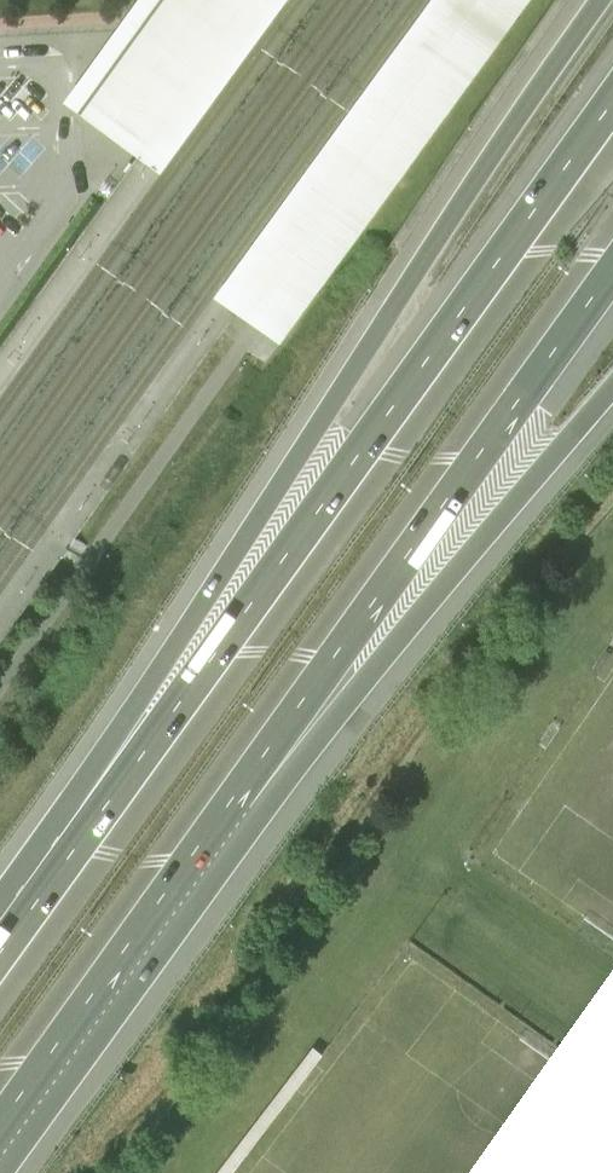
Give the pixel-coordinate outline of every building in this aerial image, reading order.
[(279,0),(139,0),(67,98),(158,164),(279,0)] [(284,341),(532,0),(433,0),(219,294),(284,341)]
